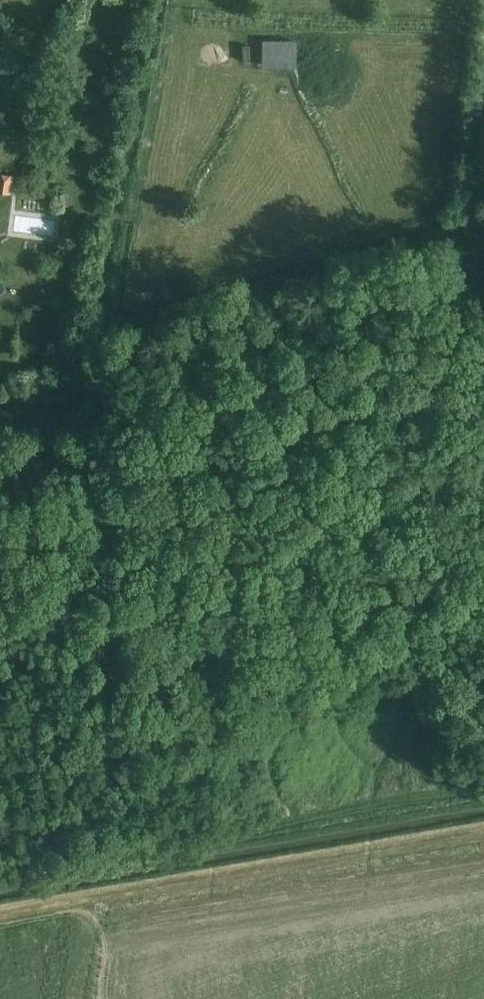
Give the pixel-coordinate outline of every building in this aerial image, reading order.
[(10,195),(14,175),(0,172),(0,192),(10,195)]
